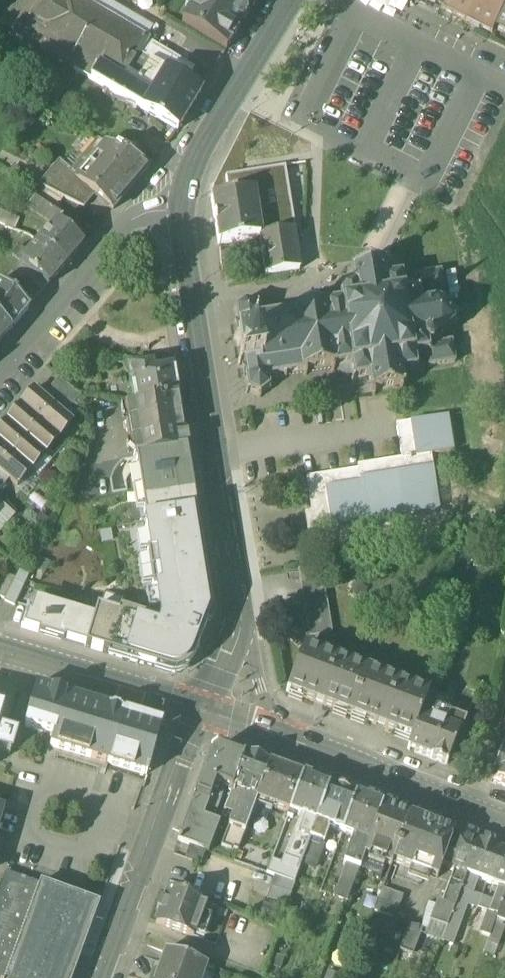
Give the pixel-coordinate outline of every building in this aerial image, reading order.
[(4,16),(20,26),(24,20),(28,23),(42,0),(14,0),(4,16)] [(28,23),(24,20),(20,26),(15,35),(91,80),(98,68),(71,52),(72,51),(44,34),(64,0),(42,0),(28,23)] [(76,0),(64,0),(44,34),(72,51),(71,52),(98,68),(99,66),(123,80),(138,55),(146,41),(76,0)] [(186,8),(190,10),(182,23),(226,50),(240,28),(236,26),(239,23),(240,23),(241,23),(243,22),(244,21),(247,17),(246,17),(247,16),(246,14),(246,13),(245,12),(247,8),(251,10),(257,0),(191,0),(186,8)] [(441,9),(446,0),(423,0),(441,9)] [(441,9),(466,21),(477,0),(446,0),(441,9)] [(466,21),(492,34),(494,29),(496,25),(504,7),(504,0),(477,0),(466,21)] [(496,25),(494,29),(504,34),(504,7),(496,25)] [(4,16),(0,22),(0,27),(14,36),(15,35),(20,26),(4,16)] [(194,69),(147,41),(146,41),(138,55),(165,71),(147,102),(141,110),(177,131),(201,92),(186,83),(194,69)] [(165,71),(138,55),(123,80),(145,93),(142,98),(147,102),(165,71)] [(123,80),(99,66),(98,68),(91,80),(141,110),(147,102),(142,98),(145,93),(123,80)] [(97,140),(71,171),(72,172),(71,173),(76,178),(87,164),(89,165),(105,144),(97,140)] [(105,144),(89,165),(87,164),(76,178),(95,195),(113,211),(149,168),(105,144)] [(59,161),(39,185),(42,187),(63,198),(83,208),(95,195),(76,178),(71,173),(72,172),(71,171),(59,161)] [(283,169),(228,178),(231,196),(252,193),(255,214),(265,212),(269,236),(294,231),(283,169)] [(63,198),(42,187),(35,198),(52,210),(54,212),(63,198)] [(259,237),(255,214),(252,193),(231,196),(210,200),(218,244),(259,237)] [(52,210),(35,198),(28,207),(45,219),(52,210)] [(54,212),(52,210),(45,219),(53,225),(55,223),(56,223),(62,217),(54,212)] [(0,211),(0,224),(15,231),(20,220),(0,211)] [(265,212),(255,214),(259,237),(269,236),(265,212)] [(56,223),(55,223),(53,225),(37,244),(65,266),(84,245),(56,223)] [(269,236),(259,237),(266,275),(300,270),(294,231),(269,236)] [(321,240),(307,242),(311,268),(326,265),(321,240)] [(65,266),(37,244),(20,264),(20,265),(48,287),(65,266)] [(320,308),(295,312),(295,308),(292,308),(293,312),(275,315),(274,312),(271,312),(272,316),(257,318),(255,309),(258,307),(256,305),(254,307),(245,303),(244,300),(241,301),(242,304),(236,310),(234,308),(232,310),(235,312),(237,323),(234,323),(236,336),(239,336),(240,340),(238,340),(235,338),(233,341),(236,343),(240,361),(237,364),(240,366),(242,363),(243,363),(244,366),(241,367),(244,380),(246,380),(248,391),(245,393),(247,395),(250,393),(258,395),(259,398),(261,398),(261,394),(269,388),(271,390),(272,388),(268,385),(267,377),(283,375),(283,379),(286,378),(286,375),(304,372),(304,376),(307,375),(306,372),(331,368),(332,372),(335,371),(334,367),(340,367),(340,370),(338,372),(347,379),(349,377),(353,377),(353,379),(351,382),(353,384),(355,380),(369,379),(370,390),(367,390),(367,393),(370,392),(370,394),(372,394),(372,397),(374,397),(374,393),(398,389),(399,392),(401,392),(401,389),(403,389),(403,387),(407,386),(406,384),(402,384),(401,373),(415,371),(418,373),(419,371),(416,369),(414,356),(425,353),(428,368),(454,363),(451,342),(441,344),(439,336),(450,327),(454,329),(455,327),(451,324),(449,311),(453,308),(451,306),(447,309),(435,304),(434,295),(442,294),(439,273),(412,277),(413,283),(400,284),(399,279),(401,277),(400,276),(397,278),(384,280),(382,269),(386,269),(386,266),(382,267),(382,265),(380,265),(380,262),(378,262),(378,266),(354,270),(353,266),(351,267),(351,270),(349,271),(349,273),(346,273),(347,276),(350,276),(352,286),(340,288),(336,286),(335,288),(337,290),(338,293),(335,294),(332,292),(326,301),(327,303),(328,306),(323,307),(322,303),(319,304),(320,308)] [(48,287),(20,265),(13,273),(14,275),(4,287),(29,309),(48,287)] [(0,284),(0,322),(10,331),(29,309),(4,287),(0,284)] [(10,331),(0,322),(0,343),(10,331)] [(154,365),(130,368),(135,402),(179,396),(174,368),(155,371),(154,365)] [(77,394),(59,378),(51,387),(72,406),(81,395),(77,394)] [(72,406),(51,387),(43,397),(64,415),(72,406)] [(43,397),(35,389),(21,406),(59,438),(73,422),(64,415),(43,397)] [(135,402),(125,403),(133,457),(187,449),(179,396),(135,402)] [(59,438),(21,406),(7,422),(45,454),(59,438)] [(403,460),(357,467),(357,470),(305,478),(311,513),(305,514),(307,532),(438,511),(429,456),(452,453),(446,418),(398,426),(403,460)] [(7,422),(0,430),(0,443),(32,470),(45,454),(7,422)] [(0,443),(0,471),(9,479),(18,486),(32,470),(0,443)] [(187,449),(133,457),(143,522),(146,522),(197,514),(187,449)] [(0,471),(0,487),(1,488),(9,479),(0,471)] [(197,514),(146,522),(150,552),(146,553),(152,594),(156,593),(161,622),(160,628),(119,615),(121,608),(123,600),(104,595),(100,609),(98,608),(96,620),(87,649),(175,674),(183,672),(189,669),(195,663),(213,617),(197,514)] [(322,566),(298,569),(303,604),(327,600),(322,566)] [(5,600),(4,601),(15,606),(30,575),(19,570),(5,600)] [(4,573),(0,582),(0,598),(5,600),(15,578),(4,573)] [(327,600),(303,604),(309,639),(333,635),(327,600)] [(87,649),(96,620),(33,601),(24,630),(87,649)] [(367,669),(304,646),(287,691),(350,714),(367,669)] [(429,692),(367,669),(350,714),(412,737),(420,716),(429,692)] [(161,724),(36,687),(24,727),(53,736),(50,746),(147,775),(161,724)] [(464,715),(444,707),(438,722),(458,730),(464,715)] [(438,722),(420,716),(412,737),(407,750),(447,765),(460,731),(458,730),(438,722)] [(10,757),(16,738),(0,733),(0,754),(10,757)] [(503,746),(490,782),(504,787),(504,747),(503,746)] [(210,752),(194,796),(208,801),(214,785),(231,791),(231,790),(244,756),(219,747),(210,752)] [(269,765),(244,756),(231,790),(246,795),(256,799),(269,765)] [(302,778),(269,765),(256,799),(255,801),(289,813),(302,778)] [(302,778),(289,813),(303,818),(315,823),(328,788),(302,778)] [(355,797),(328,788),(315,823),(327,827),(342,833),(355,797)] [(246,795),(231,790),(231,791),(224,808),(234,812),(238,801),(242,798),(244,798),(246,795)] [(242,798),(238,801),(234,812),(228,827),(243,832),(255,801),(256,799),(246,795),(244,798),(242,798)] [(219,823),(203,818),(208,801),(194,796),(178,841),(208,852),(219,823)] [(381,807),(355,797),(342,833),(353,837),(369,843),(381,807)] [(408,817),(381,807),(369,843),(364,856),(391,866),(392,862),(408,817)] [(454,834),(408,817),(392,862),(437,878),(442,866),(454,834)] [(300,823),(287,859),(292,861),(300,864),(309,839),(315,823),(303,818),(300,823)] [(327,827),(315,823),(309,839),(322,844),(327,833),(327,827)] [(243,832),(228,827),(221,845),(231,848),(231,847),(237,849),(243,832)] [(479,843),(454,834),(442,866),(453,870),(467,875),(479,843)] [(369,843),(353,837),(344,863),(348,864),(359,868),(364,856),(369,843)] [(309,839),(300,864),(313,869),(322,844),(309,839)] [(479,843),(467,875),(477,879),(487,883),(499,851),(479,843)] [(499,851),(487,883),(498,887),(504,889),(504,853),(499,851)] [(359,868),(348,864),(343,878),(354,882),(359,868)] [(453,870),(438,915),(450,919),(461,891),(467,875),(453,870)] [(6,872),(0,889),(0,977),(73,977),(100,904),(40,883),(40,885),(6,872)] [(467,875),(461,891),(466,893),(473,895),(478,881),(477,879),(467,875)] [(294,883),(274,876),(270,887),(290,894),(294,883)] [(498,887),(496,888),(491,901),(503,905),(504,899),(504,889),(498,887)] [(403,896),(383,888),(374,911),(395,919),(403,896)] [(206,903),(168,890),(164,902),(160,901),(156,911),(160,912),(156,924),(193,937),(206,903)] [(473,895),(466,893),(462,903),(477,909),(482,898),(473,895)] [(491,901),(482,898),(477,909),(487,912),(491,901)] [(503,905),(491,901),(487,912),(498,917),(503,905)] [(450,919),(438,915),(435,922),(447,927),(450,919)] [(422,929),(409,924),(399,950),(413,955),(422,929)] [(166,952),(155,977),(198,977),(202,965),(166,952)]
